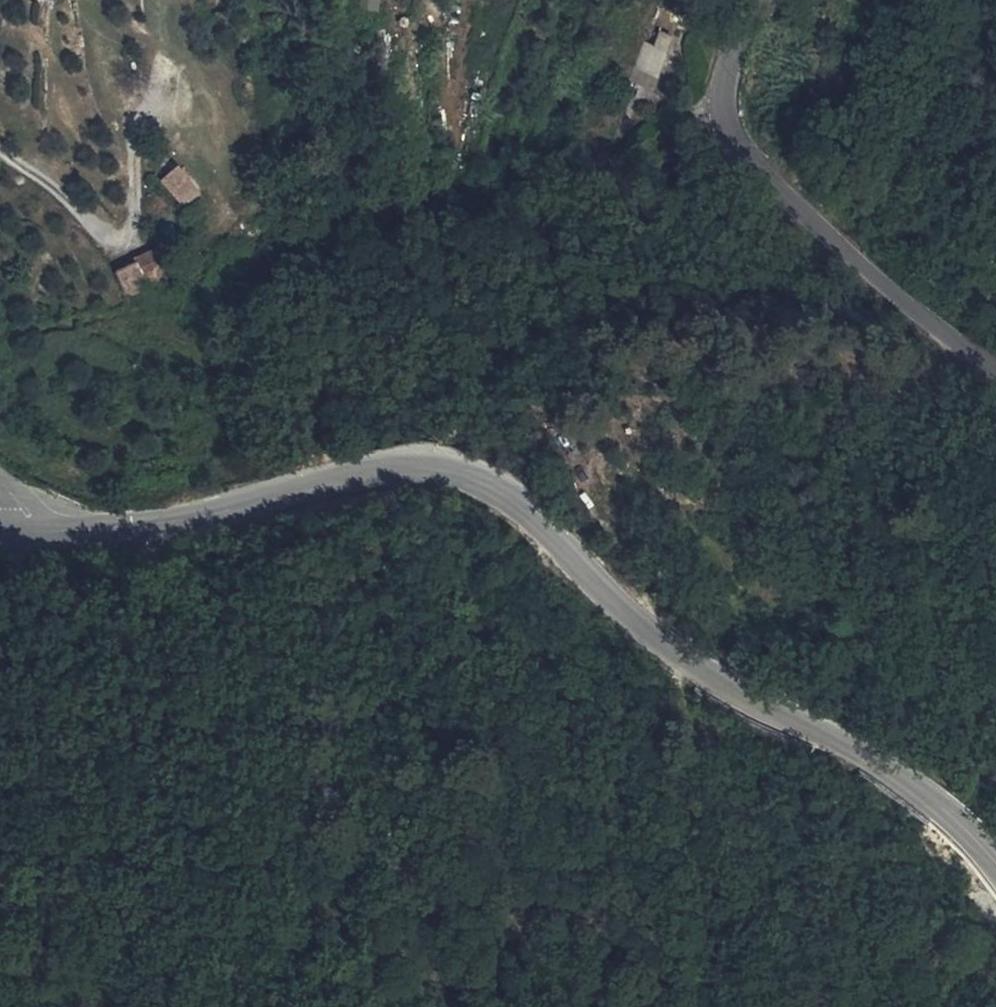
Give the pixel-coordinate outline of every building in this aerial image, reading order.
[(657,88),(676,34),(653,26),(634,80),(657,88)] [(187,203),(206,187),(183,161),(164,178),(187,203)] [(165,264),(173,261),(169,247),(144,256),(151,279),(167,273),(165,264)]
